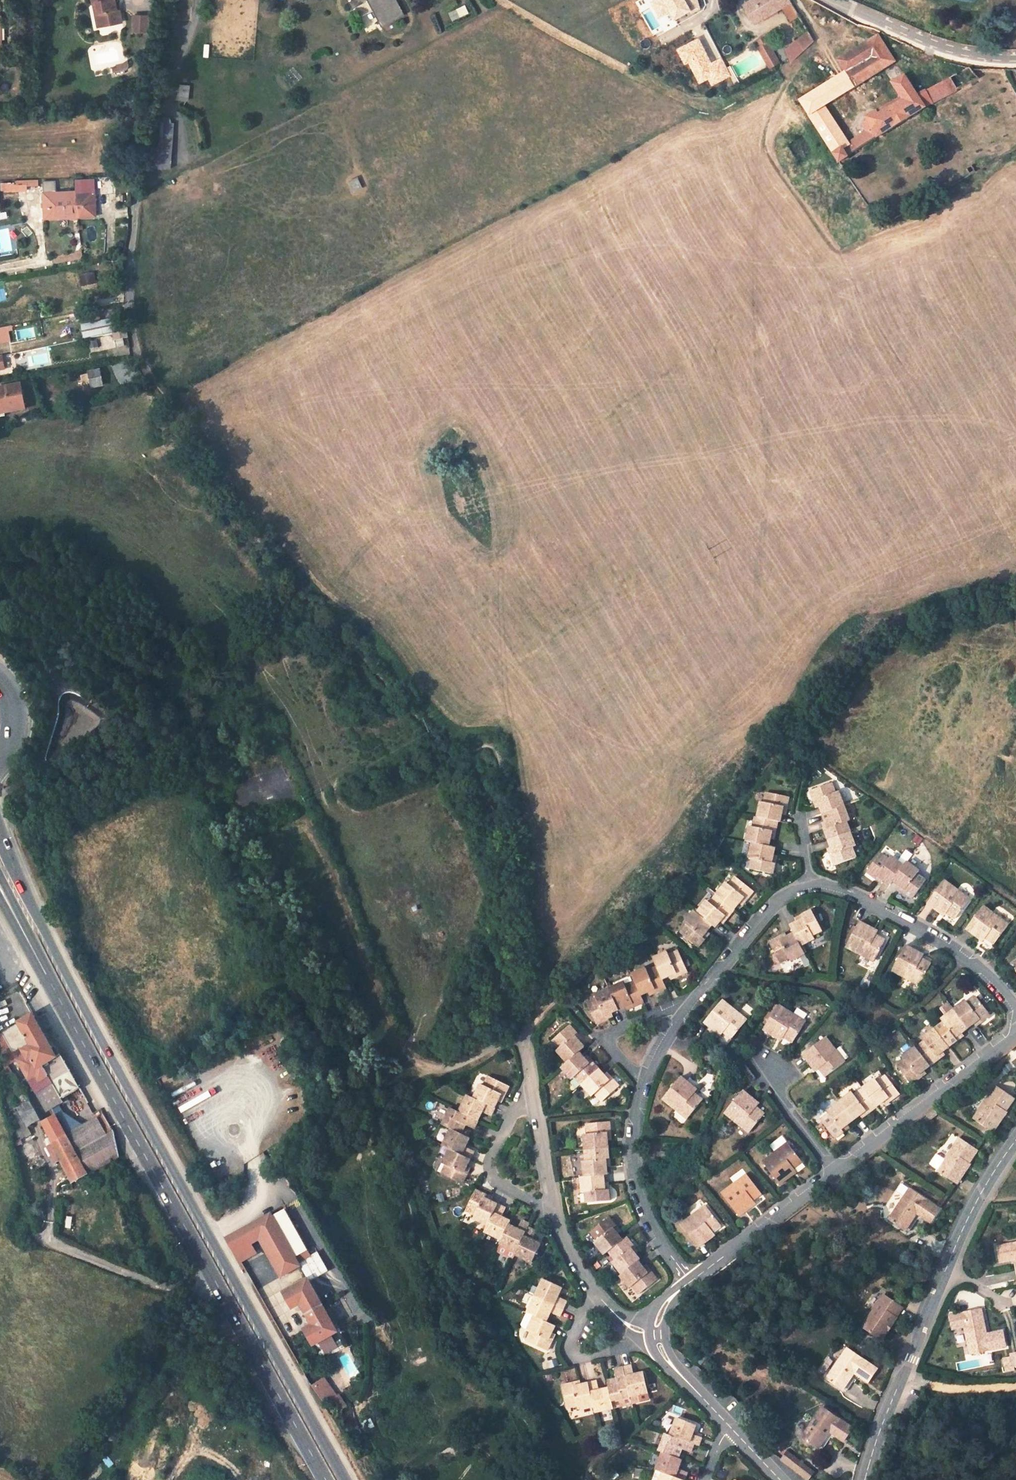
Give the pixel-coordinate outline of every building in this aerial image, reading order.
[(94,3),(99,2),(103,25),(122,21),(120,9),(117,9),(116,2),(115,0),(93,0),(94,3)] [(404,22),(420,6),(419,5),(414,0),(360,0),(358,1),(369,13),(383,1),(404,22)] [(698,0),(649,0),(658,18),(669,13),(672,20),(701,7),(698,0)] [(792,0),(752,0),(747,3),(760,24),(794,3),(792,0)] [(103,25),(99,2),(94,3),(98,26),(103,25)] [(133,31),(149,32),(150,16),(134,15),(133,31)] [(806,49),(816,41),(811,32),(801,40),(806,49)] [(981,80),(973,70),(972,69),(922,94),(908,76),(893,86),(902,101),(875,121),(879,128),(853,148),(828,110),(898,61),(881,37),(842,62),(848,73),(806,100),(847,167),(934,103),(981,80)] [(780,58),(769,38),(766,40),(768,44),(763,47),(772,62),(780,58)] [(793,59),(806,49),(801,40),(789,49),(793,59)] [(775,66),(783,62),(780,58),(772,62),(775,66)] [(129,65),(128,60),(120,66),(122,71),(126,70),(128,68),(129,66),(129,65)] [(740,81),(743,79),(734,64),(731,66),(740,81)] [(135,101),(142,98),(139,91),(132,94),(135,101)] [(170,167),(171,136),(153,135),(152,167),(170,167)] [(77,202),(78,216),(96,216),(94,179),(82,179),(83,191),(75,191),(75,202),(77,202)] [(44,192),(45,218),(78,216),(77,202),(75,202),(75,191),(57,192),(56,180),(44,181),(44,192)] [(15,184),(15,182),(4,183),(4,184),(5,191),(15,190),(15,184)] [(82,285),(95,282),(93,273),(81,276),(82,285)] [(89,334),(103,331),(101,321),(87,325),(89,334)] [(0,328),(0,343),(12,341),(10,326),(0,328)] [(128,338),(126,330),(113,333),(115,340),(128,338)] [(103,385),(100,370),(90,373),(92,383),(92,387),(103,385)] [(81,375),(83,384),(92,383),(90,373),(81,375)] [(0,388),(0,407),(1,413),(5,412),(26,408),(21,384),(0,388)] [(215,516),(222,511),(216,501),(209,507),(215,516)] [(819,802),(825,817),(848,809),(843,795),(839,796),(835,785),(812,792),(816,803),(819,802)] [(763,802),(759,819),(780,823),(783,824),(786,807),(790,808),(793,797),(769,792),(765,803),(763,802)] [(826,833),(830,842),(853,834),(849,824),(852,823),(848,809),(825,817),(830,831),(826,833)] [(780,823),(759,819),(756,818),(753,827),(750,826),(746,843),(752,844),(769,848),(773,831),(777,833),(780,823)] [(858,850),(853,834),(830,842),(835,857),(829,859),(833,870),(857,862),(854,851),(858,850)] [(776,849),(769,848),(752,844),(749,858),(752,859),(749,870),(774,875),(776,865),(773,865),(776,849)] [(879,879),(891,889),(893,885),(906,870),(893,860),(891,863),(883,856),(868,875),(876,882),(879,879)] [(922,876),(909,865),(906,870),(893,885),(907,895),(904,899),(913,905),(929,886),(920,879),(922,876)] [(731,881),(720,893),(739,909),(750,897),(752,899),(759,891),(741,875),(734,883),(731,881)] [(944,911),(955,920),(969,903),(945,884),(929,904),(942,915),(944,911)] [(699,911),(715,925),(718,927),(728,916),(731,918),(739,909),(720,893),(712,902),(710,899),(699,911)] [(715,925),(699,911),(697,909),(688,919),(689,922),(682,930),(701,946),(708,939),(705,936),(715,925)] [(992,946),(1005,928),(981,910),(964,930),(978,941),(981,938),(992,946)] [(806,920),(792,927),(796,936),(803,949),(816,942),(814,938),(825,933),(814,911),(804,917),(806,920)] [(848,953),(875,967),(886,947),(874,941),(875,938),(859,930),(848,953)] [(793,965),(807,958),(803,949),(796,936),(782,943),(781,939),(771,944),(781,966),(791,961),(793,965)] [(671,948),(657,954),(660,961),(667,976),(680,970),(682,973),(692,969),(683,947),(673,951),(671,948)] [(893,975),(921,990),(931,971),(918,965),(920,960),(905,953),(893,975)] [(661,986),(670,983),(667,976),(660,961),(652,965),(651,962),(636,968),(639,976),(646,989),(660,983),(661,986)] [(641,1002),(649,998),(646,989),(639,976),(631,980),(630,977),(616,983),(626,1005),(640,999),(641,1002)] [(611,1011),(626,1005),(616,983),(602,990),(604,994),(594,998),(603,1019),(613,1014),(611,1011)] [(964,1003),(952,1012),(966,1031),(979,1021),(981,1025),(990,1018),(976,999),(967,1006),(964,1003)] [(734,1038),(748,1020),(724,1000),(707,1021),(720,1031),(722,1028),(734,1038)] [(782,1035),(794,1043),(806,1024),(781,1007),(767,1029),(780,1038),(782,1035)] [(954,1041),(966,1031),(952,1012),(940,1021),(942,1024),(933,1030),(948,1050),(956,1044),(954,1041)] [(57,1056),(33,1014),(18,1022),(19,1023),(3,1033),(18,1059),(46,1109),(49,1110),(68,1099),(66,1096),(80,1088),(61,1054),(57,1056)] [(562,1042),(572,1056),(586,1045),(591,1040),(580,1027),(583,1025),(576,1017),(558,1032),(565,1040),(562,1042)] [(936,1059),(948,1050),(933,1030),(922,1039),(925,1043),(915,1050),(929,1069),(938,1062),(936,1059)] [(3,1033),(0,1034),(0,1069),(7,1065),(18,1059),(3,1033)] [(827,1074),(845,1060),(827,1036),(806,1052),(815,1065),(818,1063),(827,1074)] [(586,1045),(572,1056),(568,1059),(578,1071),(580,1069),(588,1077),(606,1063),(598,1054),(595,1056),(586,1045)] [(917,1078),(929,1069),(915,1050),(903,1059),(905,1062),(897,1068),(912,1087),(919,1081),(917,1078)] [(615,1074),(606,1063),(588,1077),(597,1089),(600,1087),(607,1095),(624,1080),(617,1072),(615,1074)] [(12,1075),(7,1065),(0,1069),(0,1075),(1,1080),(12,1075)] [(487,1079),(479,1093),(501,1105),(509,1091),(511,1093),(517,1083),(496,1071),(490,1081),(487,1079)] [(876,1075),(864,1084),(878,1103),(890,1094),(892,1097),(901,1090),(887,1071),(878,1077),(876,1075)] [(689,1118),(704,1099),(693,1090),(695,1088),(682,1078),(666,1098),(689,1118)] [(869,1110),(878,1103),(864,1084),(855,1091),(853,1089),(841,1098),(855,1117),(867,1107),(869,1110)] [(1015,1103),(1015,1095),(1000,1085),(979,1117),(995,1127),(1007,1109),(1011,1111),(1015,1103)] [(751,1129),(766,1110),(754,1100),(756,1098),(744,1089),(727,1109),(751,1129)] [(30,1102),(24,1091),(13,1098),(19,1108),(30,1102)] [(501,1105),(479,1093),(474,1091),(465,1108),(483,1117),(488,1108),(497,1113),(501,1105)] [(841,1126),(855,1117),(841,1098),(828,1108),(830,1111),(821,1117),(834,1135),(843,1129),(841,1126)] [(40,1120),(30,1102),(19,1108),(18,1109),(28,1127),(40,1120)] [(457,1103),(448,1120),(456,1124),(466,1129),(471,1121),(479,1125),(483,1117),(465,1108),(457,1103)] [(113,1129),(104,1115),(98,1119),(106,1133),(113,1129)] [(587,1127),(588,1143),(611,1142),(611,1126),(614,1125),(613,1115),(591,1116),(591,1127),(587,1127)] [(66,1135),(55,1116),(41,1123),(52,1143),(66,1135)] [(98,1119),(97,1117),(66,1135),(86,1173),(119,1156),(114,1132),(113,1129),(106,1133),(98,1119)] [(468,1142),(473,1133),(466,1129),(456,1124),(447,1141),(452,1143),(474,1155),(477,1147),(468,1142)] [(86,1173),(66,1135),(52,1143),(56,1151),(72,1181),(86,1173)] [(971,1162),(975,1165),(984,1152),(964,1139),(943,1171),(958,1180),(971,1162)] [(793,1168),(805,1158),(791,1140),(766,1159),(782,1180),(795,1170),(793,1168)] [(585,1153),(586,1170),(605,1169),(608,1169),(608,1152),(611,1152),(611,1142),(588,1143),(588,1153),(585,1153)] [(466,1169),(474,1155),(452,1143),(445,1158),(447,1159),(443,1168),(465,1179),(469,1171),(466,1169)] [(659,1150),(659,1159),(669,1160),(670,1151),(659,1150)] [(61,1161),(56,1151),(51,1154),(57,1163),(61,1161)] [(606,1184),(605,1169),(586,1170),(582,1170),(583,1185),(585,1185),(586,1196),(609,1195),(609,1184),(606,1184)] [(751,1199),(763,1190),(749,1171),(724,1190),(740,1212),(753,1202),(751,1199)] [(475,1216),(489,1223),(500,1202),(486,1194),(487,1191),(478,1186),(477,1187),(466,1207),(477,1212),(475,1216)] [(940,1225),(949,1211),(920,1192),(900,1221),(916,1232),(930,1211),(935,1214),(932,1219),(940,1225)] [(486,1229),(500,1237),(508,1222),(510,1218),(502,1214),(506,1205),(500,1202),(489,1223),(486,1229)] [(709,1231),(721,1221),(707,1203),(682,1222),(698,1243),(710,1233),(709,1231)] [(286,1271),(303,1262),(274,1211),(257,1221),(255,1219),(252,1221),(253,1223),(230,1238),(243,1261),(258,1250),(254,1241),(265,1235),(286,1271)] [(594,1236),(603,1249),(607,1246),(621,1235),(612,1223),(615,1221),(608,1212),(590,1226),(596,1234),(594,1236)] [(516,1248),(528,1225),(529,1222),(523,1217),(517,1226),(508,1222),(500,1237),(499,1240),(516,1248)] [(528,1225),(516,1248),(514,1252),(531,1261),(540,1244),(530,1239),(535,1229),(528,1225)] [(625,1232),(621,1235),(607,1246),(613,1254),(610,1256),(619,1269),(636,1256),(638,1255),(629,1242),(631,1241),(625,1232)] [(636,1256),(619,1269),(617,1271),(627,1283),(630,1281),(636,1289),(655,1275),(649,1267),(646,1269),(636,1256)] [(539,1274),(530,1292),(557,1306),(561,1298),(551,1293),(556,1284),(539,1274)] [(318,1341),(331,1334),(342,1328),(311,1275),(287,1290),(297,1305),(304,1301),(315,1320),(308,1325),(318,1341)] [(530,1292),(522,1307),(540,1317),(545,1307),(553,1311),(557,1306),(530,1292)] [(896,1338),(916,1308),(897,1294),(877,1326),(896,1338)] [(985,1343),(1015,1337),(1015,1320),(1007,1321),(1008,1326),(1002,1328),(996,1298),(977,1300),(985,1343)] [(543,1336),(549,1322),(540,1317),(522,1307),(516,1318),(517,1322),(524,1325),(519,1336),(540,1347),(545,1337),(543,1336)] [(892,1370),(861,1351),(842,1381),(859,1392),(873,1371),(876,1375),(874,1378),(883,1384),(892,1370)] [(616,1368),(621,1394),(622,1397),(640,1393),(637,1374),(626,1376),(625,1367),(616,1368)] [(599,1381),(601,1390),(603,1401),(622,1397),(621,1394),(616,1368),(608,1370),(609,1379),(599,1381)] [(312,1384),(331,1414),(345,1406),(326,1375),(312,1384)] [(589,1381),(581,1383),(585,1407),(586,1412),(605,1409),(603,1401),(601,1390),(591,1392),(589,1381)] [(570,1410),(585,1407),(581,1383),(566,1386),(565,1382),(555,1384),(559,1409),(569,1406),(570,1410)] [(868,1429),(838,1408),(818,1439),(834,1450),(848,1430),(853,1433),(851,1437),(859,1443),(868,1429)] [(660,1436),(683,1445),(688,1447),(691,1439),(682,1435),(686,1425),(668,1418),(660,1436)] [(655,1434),(648,1452),(652,1453),(668,1459),(672,1449),(680,1452),(683,1445),(660,1436),(655,1434)] [(651,1473),(668,1479),(673,1479),(675,1473),(667,1469),(671,1460),(668,1459),(652,1453),(644,1471),(651,1473)] [(651,1473),(644,1471),(641,1479),(668,1479),(651,1473)]
